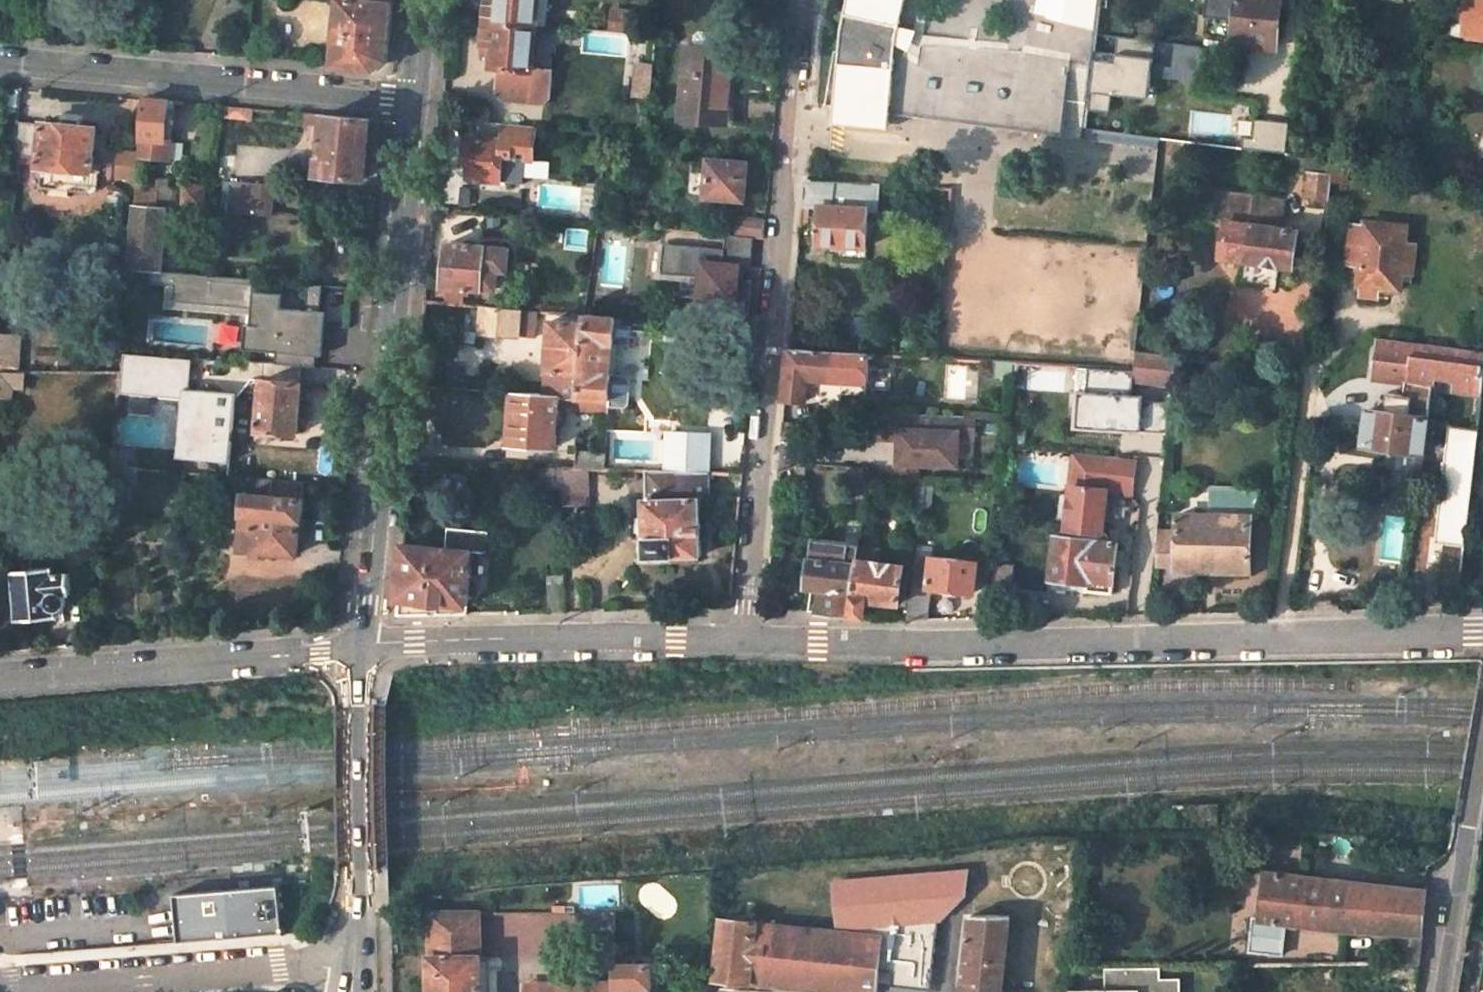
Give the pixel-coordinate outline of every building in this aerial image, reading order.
[(335,64),(376,68),(388,57),(393,0),(340,0),(335,64)] [(486,21),(538,26),(540,4),(540,0),(488,0),(486,21)] [(841,52),(829,49),(822,104),(835,106),(835,121),(887,127),(889,112),(1085,136),(1099,0),(1033,0),(1020,48),(969,58),(922,55),(894,41),(904,0),(845,0),(841,52)] [(1281,0),(1236,0),(1231,44),(1275,48),(1281,0)] [(1467,18),(1473,18),(1471,34),(1482,36),(1482,0),(1468,0),(1467,18)] [(538,26),(486,21),(485,44),(495,45),(494,54),(492,66),(500,67),(498,89),(505,98),(544,101),(550,94),(552,70),(534,69),(538,26)] [(1171,42),(1168,76),(1198,79),(1202,46),(1171,42)] [(485,44),(484,53),(494,54),(495,45),(485,44)] [(725,122),(731,47),(687,44),(681,118),(725,122)] [(172,138),(166,138),(169,106),(175,107),(176,100),(145,98),(142,136),(140,152),(140,156),(170,158),(172,138)] [(225,114),(253,117),(255,107),(226,105),(225,114)] [(305,111),(304,120),(325,122),(326,112),(305,111)] [(317,151),(317,156),(321,156),(320,172),(367,176),(373,117),(326,112),(325,122),(322,151),(317,151)] [(1287,151),(1291,122),(1252,117),(1248,145),(1287,151)] [(99,189),(101,169),(92,169),(97,126),(45,121),(45,122),(18,120),(15,152),(41,154),(40,165),(43,165),(42,186),(95,191),(99,189)] [(469,178),(531,183),(536,125),(480,121),(479,138),(466,137),(464,157),(470,157),(470,166),(469,178)] [(140,152),(122,151),(120,176),(138,177),(140,156),(140,152)] [(743,199),(746,163),(698,158),(695,186),(706,188),(706,195),(743,199)] [(1331,180),(1343,182),(1346,161),(1334,159),(1333,166),(1332,175),(1331,180)] [(1308,164),(1307,172),(1332,175),(1333,166),(1308,164)] [(1307,172),(1303,202),(1329,204),(1331,180),(1332,175),(1307,172)] [(136,202),(166,205),(170,205),(172,178),(158,177),(157,183),(138,182),(136,202)] [(817,243),(868,245),(871,206),(864,206),(865,198),(872,198),(874,182),(807,178),(803,178),(801,203),(820,205),(817,243)] [(231,179),(229,210),(237,211),(240,180),(231,179)] [(273,214),(275,183),(240,180),(237,211),(273,214)] [(1220,255),(1292,266),(1297,230),(1280,227),(1268,226),(1272,199),(1212,191),(1210,205),(1222,220),(1225,221),(1220,255)] [(1272,199),(1268,226),(1280,227),(1284,201),(1272,199)] [(161,269),(166,205),(136,202),(135,202),(129,266),(131,266),(154,268),(161,269)] [(739,217),(737,232),(763,233),(765,219),(739,217)] [(1404,241),(1405,225),(1365,221),(1365,225),(1351,223),(1346,262),(1354,263),(1351,280),(1360,281),(1360,285),(1361,285),(1379,286),(1399,288),(1401,270),(1404,241)] [(749,315),(752,279),(735,278),(736,266),(749,267),(752,235),(725,233),(724,248),(664,243),(661,273),(702,277),(700,298),(709,299),(706,326),(744,329),(745,315),(749,315)] [(1401,270),(1411,271),(1413,242),(1404,241),(1401,270)] [(444,285),(482,289),(482,286),(497,288),(499,268),(509,269),(511,249),(448,243),(444,285)] [(286,280),(154,268),(153,283),(167,284),(175,285),(174,301),(212,304),(213,287),(238,289),(237,306),(256,308),(256,316),(255,324),(248,323),(245,348),(277,351),(276,363),(316,366),(323,283),(311,282),(309,307),(284,305),(286,280)] [(175,285),(167,284),(165,308),(256,316),(256,308),(237,306),(238,289),(213,287),(212,304),(174,301),(175,285)] [(1361,285),(1360,295),(1378,297),(1379,286),(1361,285)] [(479,331),(518,334),(521,309),(482,306),(479,331)] [(615,343),(617,318),(585,315),(585,323),(578,396),(577,405),(577,409),(609,411),(612,372),(610,372),(613,342),(615,343)] [(585,323),(553,320),(546,394),(561,395),(578,396),(585,323)] [(22,335),(5,335),(6,321),(0,321),(0,370),(18,370),(22,335)] [(1424,451),(1427,425),(1448,427),(1434,541),(1442,543),(1436,598),(1447,598),(1447,608),(1458,608),(1459,597),(1460,596),(1482,375),(1482,351),(1380,336),(1371,393),(1386,395),(1384,411),(1368,409),(1364,443),(1424,451)] [(824,378),(829,378),(831,350),(788,348),(783,399),(804,400),(805,389),(823,389),(824,378)] [(192,356),(123,350),(119,390),(182,395),(176,456),(230,461),(235,404),(217,402),(218,391),(189,389),(192,356)] [(841,373),(870,374),(871,353),(841,352),(841,373)] [(1172,384),(1175,356),(1135,352),(1133,369),(1144,370),(1143,382),(1172,384)] [(871,363),(885,363),(885,353),(872,353),(871,363)] [(1080,390),(1078,425),(1168,431),(1171,402),(1131,399),(1132,381),(1133,369),(1089,366),(1087,391),(1080,390)] [(1133,369),(1132,381),(1143,382),(1144,370),(1133,369)] [(10,398),(12,383),(23,385),(25,370),(18,370),(0,370),(0,397),(10,398)] [(298,433),(302,382),(263,379),(258,429),(298,433)] [(416,398),(431,399),(432,386),(417,386),(416,398)] [(512,443),(558,446),(561,404),(561,395),(546,394),(514,392),(512,443)] [(561,404),(577,405),(578,396),(561,395),(561,404)] [(901,414),(869,413),(869,427),(869,439),(900,440),(901,414)] [(977,416),(901,414),(900,440),(899,464),(960,465),(961,436),(977,436),(977,416)] [(642,471),(642,444),(607,443),(606,454),(604,469),(642,471)] [(1087,590),(1114,592),(1119,541),(1113,540),(1114,527),(1104,527),(1108,489),(1133,492),(1137,456),(1074,452),(1066,526),(1068,526),(1067,535),(1056,534),(1052,577),(1088,581),(1087,590)] [(606,454),(576,453),(575,468),(604,469),(606,454)] [(960,465),(899,464),(899,481),(926,481),(960,482),(960,465)] [(138,476),(138,467),(112,466),(112,475),(138,476)] [(537,487),(565,487),(564,468),(537,467),(537,487)] [(645,557),(700,555),(700,498),(695,497),(695,472),(646,470),(647,499),(643,499),(645,557)] [(305,480),(250,475),(248,491),(245,491),(240,551),(258,552),(259,550),(297,553),(300,516),(303,516),(304,496),(303,495),(305,480)] [(906,481),(904,527),(919,528),(923,505),(925,489),(926,481),(906,481)] [(931,505),(933,490),(925,489),(923,505),(931,505)] [(1249,570),(1250,515),(1222,515),(1204,514),(1178,514),(1177,539),(1157,538),(1156,565),(1177,566),(1177,569),(1249,570)] [(467,603),(472,549),(487,550),(489,529),(449,526),(447,547),(403,543),(397,597),(467,603)] [(861,544),(812,538),(806,584),(813,585),(810,609),(852,612),(859,559),(861,546),(861,544)] [(876,561),(878,547),(861,546),(859,559),(876,561)] [(977,561),(916,554),(907,617),(928,617),(932,587),(973,591),(977,561)] [(899,601),(904,564),(876,561),(859,559),(852,612),(865,614),(867,598),(899,601)] [(1003,563),(993,562),(990,586),(1009,589),(1010,576),(1002,575),(1003,563)] [(1012,564),(1003,563),(1002,575),(1010,576),(1012,564)] [(19,619),(57,617),(56,606),(62,606),(64,606),(67,602),(67,593),(72,593),(70,572),(54,573),(53,567),(15,569),(19,619)] [(566,575),(549,575),(550,607),(551,607),(567,607),(566,575)] [(1251,920),(1248,950),(1283,954),(1286,923),(1421,936),(1426,890),(1265,872),(1260,921),(1251,920)] [(273,888),(169,897),(173,944),(277,936),(273,888)] [(432,991),(481,991),(481,911),(432,911),(432,991)] [(588,912),(589,929),(614,929),(614,912),(588,912)] [(722,920),(715,980),(838,991),(877,991),(879,981),(885,915),(855,915),(853,932),(722,920)] [(879,981),(900,984),(908,915),(885,915),(879,981)] [(963,991),(1018,991),(1002,990),(1010,916),(972,916),(963,991)] [(614,963),(608,963),(607,984),(525,984),(525,991),(614,991),(614,963)] [(651,964),(614,963),(614,991),(644,991),(644,986),(651,986),(651,964)] [(1068,991),(1161,991),(1161,977),(1161,965),(1104,966),(1104,988),(1068,988),(1068,991)] [(1181,977),(1161,977),(1161,991),(1181,991),(1181,977)]
